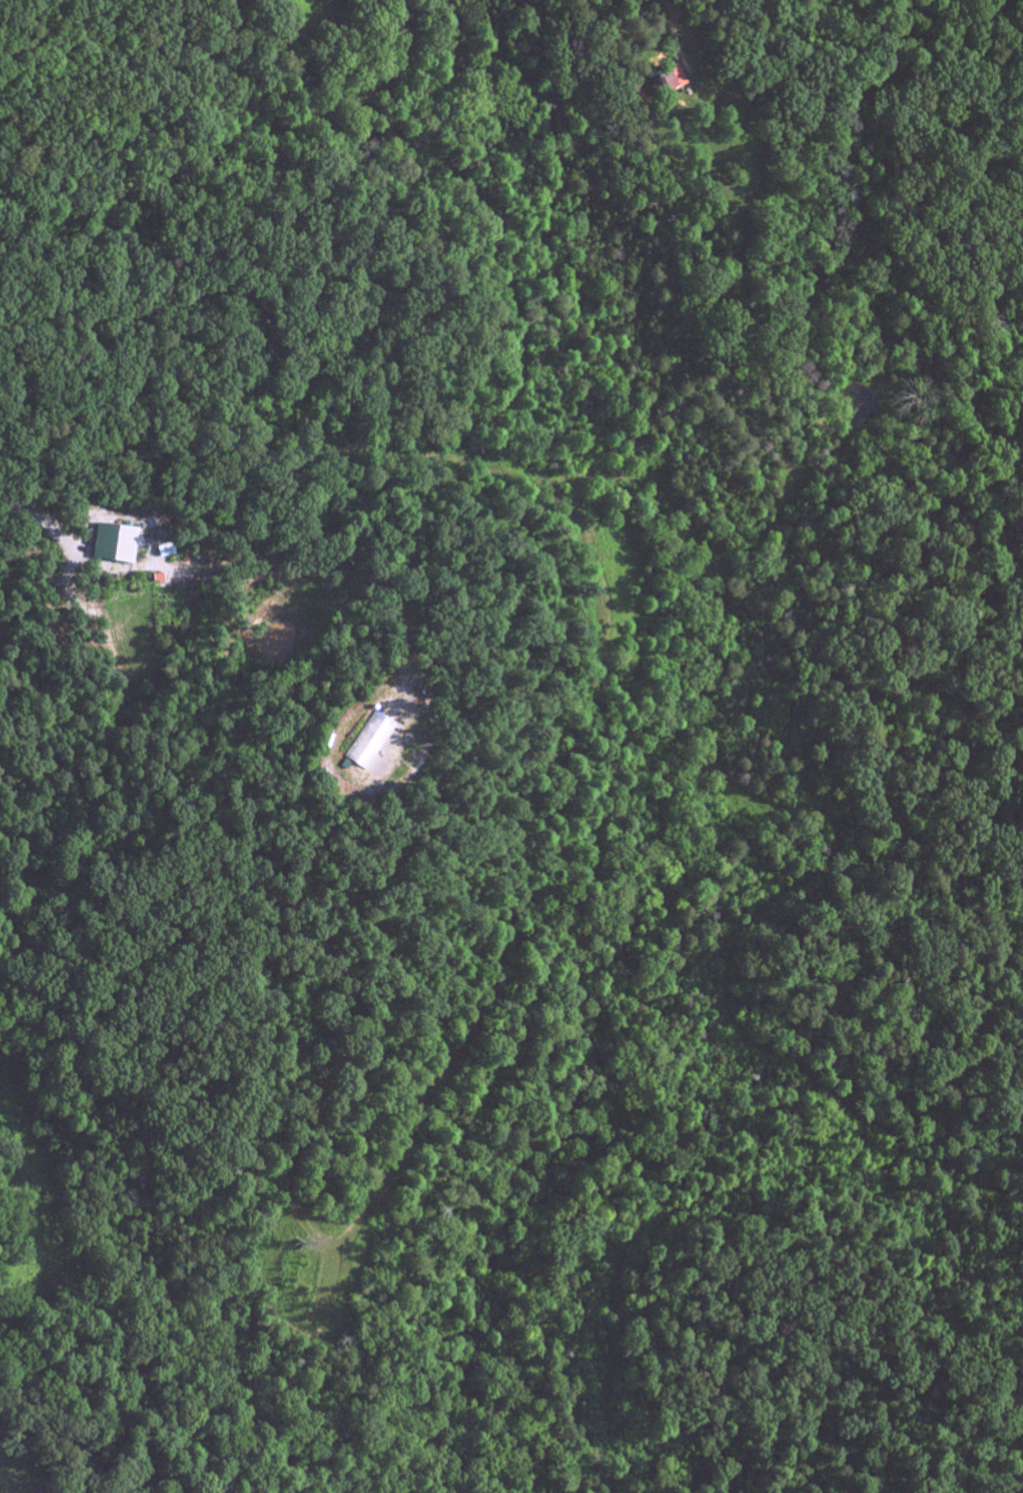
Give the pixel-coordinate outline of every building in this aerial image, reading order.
[(687,88),(679,66),(651,76),(658,98),(687,88)] [(135,530),(95,526),(91,561),(131,565),(135,530)] [(174,557),(171,544),(155,549),(159,561),(174,557)] [(382,723),(360,711),(334,760),(355,771),(382,723)]
